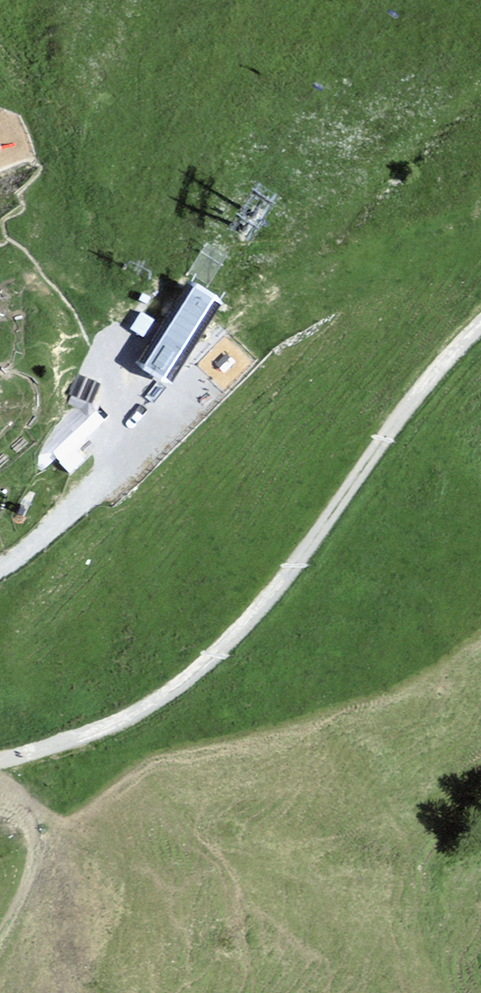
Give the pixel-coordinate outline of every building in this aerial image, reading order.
[(223,301),(191,281),(139,365),(171,385),(223,301)]
